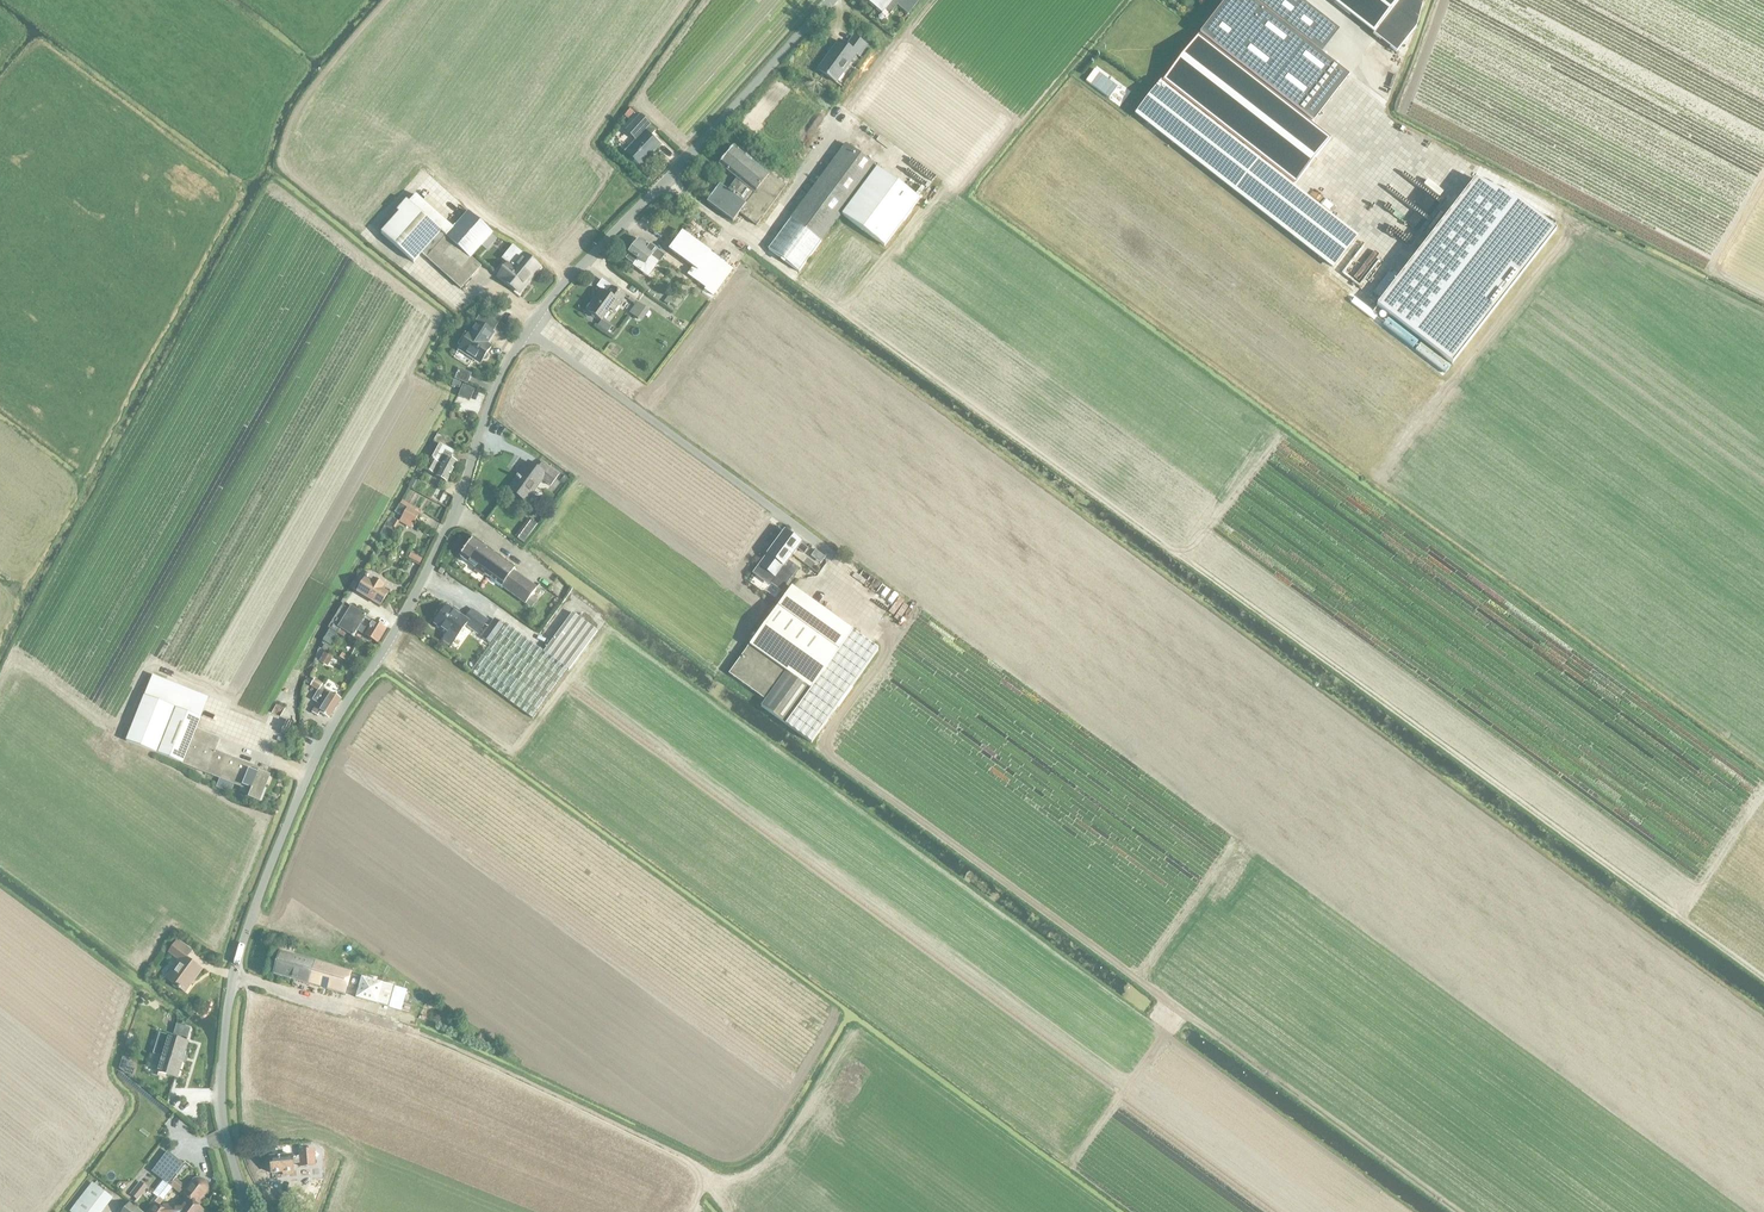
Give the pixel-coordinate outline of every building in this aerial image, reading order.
[(908,15),(919,1),(918,0),(864,0),(882,15),(885,10),(890,14),(897,6),(908,15)] [(1348,76),(1318,52),(1327,41),(1337,29),(1299,0),(1225,0),(1199,33),(1312,122),(1348,76)] [(1396,52),(1416,27),(1423,2),(1421,0),(1332,0),(1373,33),(1372,33),(1396,52)] [(817,70),(836,83),(857,56),(859,58),(868,46),(853,35),(846,46),(838,40),(817,70)] [(1293,186),(1295,185),(1331,138),(1198,35),(1162,81),(1161,83),(1160,82),(1134,114),(1332,268),(1357,236),(1293,186)] [(651,136),(656,131),(639,115),(625,131),(635,141),(625,151),(640,166),(660,145),(651,136)] [(822,242),(842,215),(885,246),(919,199),(877,168),(877,167),(846,144),(790,219),(769,249),(799,272),(821,241),(822,242)] [(707,203),(733,222),(739,214),(756,226),(786,186),(769,173),(768,174),(734,146),(719,164),(736,179),(727,191),(719,185),(707,203)] [(1373,293),(1381,299),(1377,305),(1452,364),(1556,230),(1518,200),(1475,179),(1399,276),(1391,269),(1373,293)] [(468,211),(453,227),(416,194),(409,202),(406,200),(397,211),(399,213),(381,233),(414,262),(422,254),(461,289),(481,266),(471,258),(493,234),(468,211)] [(733,268),(682,231),(669,249),(693,267),(688,274),(715,293),(733,268)] [(638,240),(635,245),(634,245),(632,245),(629,250),(630,252),(629,253),(630,253),(626,259),(633,264),(637,259),(645,265),(653,255),(661,261),(665,255),(657,249),(650,243),(647,247),(638,240)] [(539,267),(519,251),(499,276),(519,292),(539,267)] [(586,310),(602,322),(610,311),(614,313),(626,297),(612,286),(606,293),(602,290),(586,310)] [(629,313),(642,321),(649,308),(637,301),(629,313)] [(487,353),(491,347),(485,343),(493,332),(478,322),(471,334),(469,333),(459,348),(481,363),(482,360),(486,360),(488,356),(487,353)] [(454,379),(467,384),(472,373),(459,368),(454,379)] [(463,385),(458,396),(469,400),(474,389),(463,385)] [(434,452),(438,443),(432,440),(428,449),(434,452)] [(453,451),(439,444),(432,457),(433,458),(432,460),(430,458),(425,469),(433,473),(434,473),(437,474),(436,476),(446,482),(457,463),(449,458),(453,451)] [(508,489),(525,501),(541,479),(550,485),(558,474),(542,462),(537,468),(529,462),(518,477),(517,476),(508,489)] [(395,512),(402,516),(399,522),(411,528),(419,513),(407,507),(399,503),(395,512)] [(524,541),(537,523),(528,517),(515,535),(524,541)] [(777,540),(776,542),(794,555),(798,549),(804,554),(808,549),(802,544),(784,530),(780,536),(779,535),(776,539),(777,540)] [(502,587),(525,604),(531,608),(537,600),(531,595),(537,587),(514,570),(516,568),(473,537),(459,556),(475,568),(474,571),(482,577),(484,575),(501,588),(502,587)] [(760,565),(759,565),(775,577),(771,583),(782,590),(799,568),(789,561),(794,555),(776,542),(775,543),(773,543),(770,547),(772,548),(768,554),(769,555),(761,566),(760,565)] [(815,548),(811,554),(823,561),(827,555),(815,548)] [(350,587),(353,589),(380,605),(388,593),(381,589),(384,585),(373,579),(371,583),(364,579),(360,585),(353,581),(350,587)] [(749,645),(729,674),(765,700),(760,707),(811,744),(878,650),(852,631),(852,630),(791,586),(749,645)] [(332,646),(331,645),(338,634),(344,637),(347,633),(353,637),(357,630),(377,643),(386,628),(352,608),(344,603),(328,629),(330,629),(323,641),(326,642),(322,649),(328,653),(332,646)] [(465,619),(447,606),(435,623),(448,633),(444,640),(452,646),(465,626),(478,635),(488,621),(472,609),(465,619)] [(494,641),(470,672),(507,700),(508,699),(532,718),(567,670),(569,671),(598,631),(572,612),(543,652),(506,624),(503,627),(498,634),(489,627),(484,634),(494,641)] [(311,685),(318,691),(313,699),(318,703),(312,712),(318,715),(320,712),(329,718),(341,698),(327,689),(326,690),(321,686),(322,685),(314,679),(311,685)] [(144,695),(126,741),(158,754),(176,708),(144,695)] [(176,708),(158,754),(182,763),(197,729),(201,718),(176,708)] [(197,729),(182,763),(220,778),(216,787),(230,793),(234,784),(252,791),(259,772),(260,772),(261,769),(215,751),(220,738),(197,729)] [(252,791),(249,798),(259,802),(269,776),(260,772),(259,772),(252,791)] [(168,952),(178,960),(165,978),(185,992),(202,969),(187,958),(192,951),(177,940),(168,952)] [(273,973),(345,994),(352,971),(280,951),(273,973)] [(395,986),(383,982),(362,977),(356,997),(389,1006),(395,986)] [(187,1038),(190,1028),(176,1024),(173,1034),(187,1038)] [(166,1035),(159,1033),(153,1053),(160,1056),(155,1071),(177,1078),(188,1041),(166,1035)] [(120,1069),(133,1072),(134,1066),(128,1065),(130,1057),(123,1056),(120,1069)] [(293,1156),(293,1155),(270,1157),(271,1173),(283,1172),(284,1175),(294,1175),(294,1164),(299,1163),(299,1166),(316,1165),(315,1149),(298,1151),(299,1156),(293,1156)] [(148,1211),(167,1211),(159,1207),(164,1201),(163,1201),(179,1181),(174,1178),(184,1165),(167,1152),(153,1171),(164,1180),(153,1194),(156,1196),(152,1201),(149,1205),(152,1207),(148,1211)] [(203,1209),(198,1206),(202,1201),(200,1200),(206,1192),(207,1189),(207,1185),(205,1181),(202,1179),(199,1179),(195,1179),(192,1181),(185,1191),(184,1192),(185,1199),(183,1199),(180,1203),(180,1205),(174,1205),(168,1211),(200,1211),(203,1209)] [(92,1182),(70,1211),(71,1211),(102,1211),(113,1198),(92,1182)] [(140,1182),(131,1194),(137,1199),(146,1188),(144,1186),(145,1185),(143,1184),(142,1184),(140,1182)] [(129,1203),(122,1211),(142,1211),(129,1203)]
